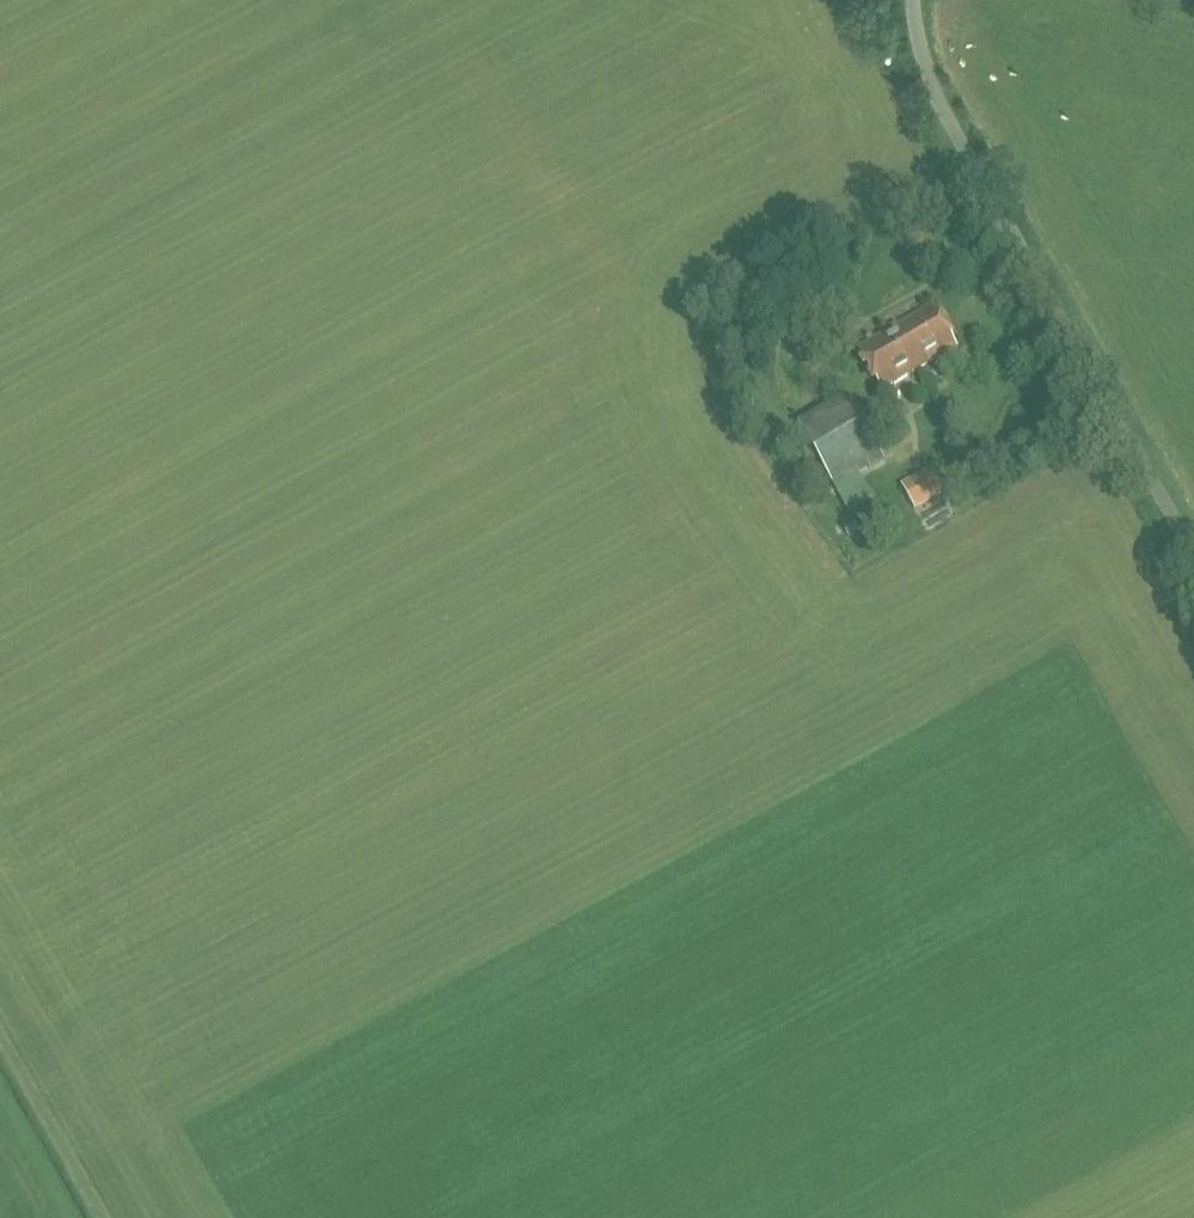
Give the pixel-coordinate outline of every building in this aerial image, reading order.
[(883,391),(958,347),(933,305),(859,349),(883,391)] [(849,512),(872,498),(861,476),(886,460),(848,396),(798,425),(849,512)] [(917,509),(943,492),(928,467),(901,484),(917,509)] [(871,563),(886,548),(877,539),(862,554),(871,563)]
